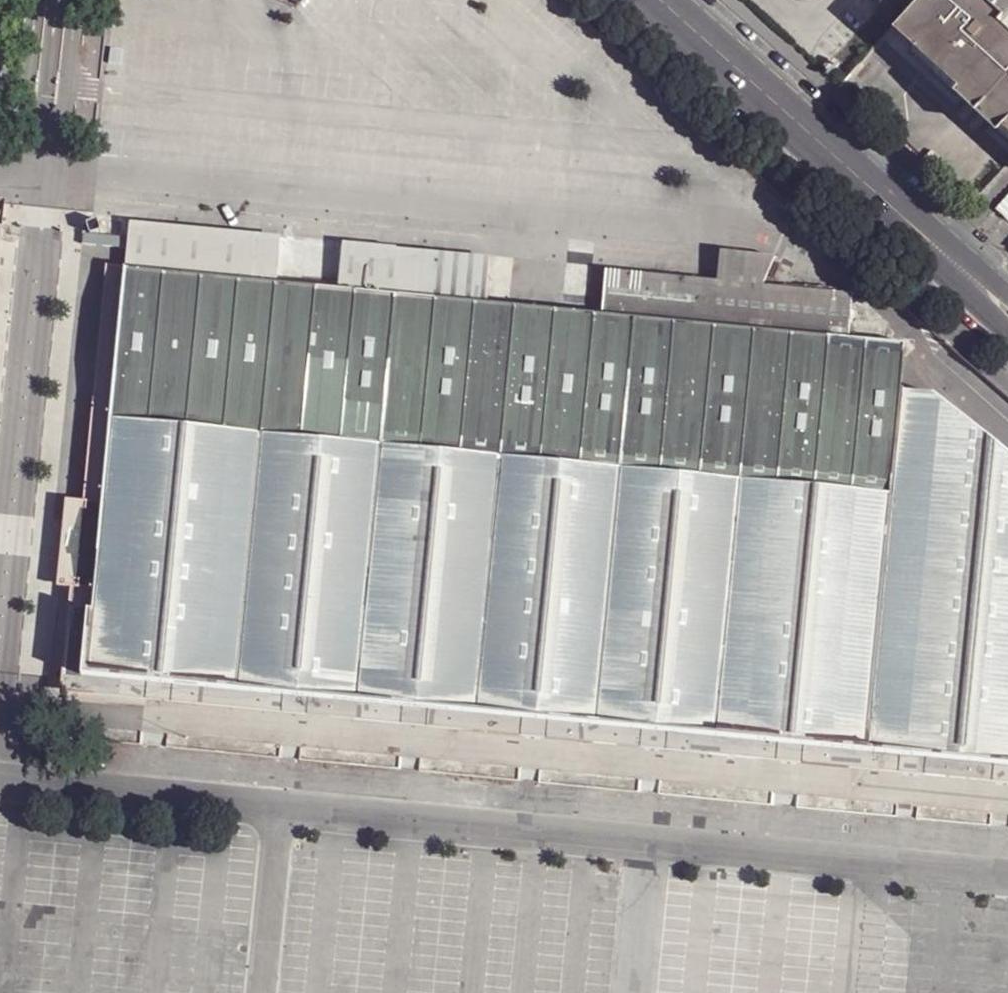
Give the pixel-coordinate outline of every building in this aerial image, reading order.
[(900,24),(919,43),(941,62),(933,72),(955,91),(967,78),(1007,115),(1007,37),(995,26),(1001,21),(978,0),(921,0),(900,24)] [(941,62),(919,43),(911,52),(933,72),(941,62)] [(955,91),(998,130),(1007,119),(1007,115),(967,78),(955,91)] [(998,130),(1007,139),(1007,119),(998,130)] [(931,149),(924,157),(937,169),(944,161),(931,149)] [(995,209),(1007,220),(1007,219),(1007,194),(995,209)] [(129,270),(551,311),(555,265),(134,227),(133,239),(131,249),(129,270)] [(131,249),(133,239),(65,234),(64,243),(131,249)] [(606,316),(852,340),(857,294),(768,285),(780,258),(725,252),(721,279),(611,271),(606,316)] [(70,690),(1007,780),(1007,451),(936,392),(903,389),(908,343),(853,340),(852,340),(606,316),(551,311),(129,270),(114,268),(111,302),(100,302),(98,331),(107,333),(101,396),(116,398),(110,463),(96,462),(81,588),(82,588),(80,608),(77,608),(70,690)]
